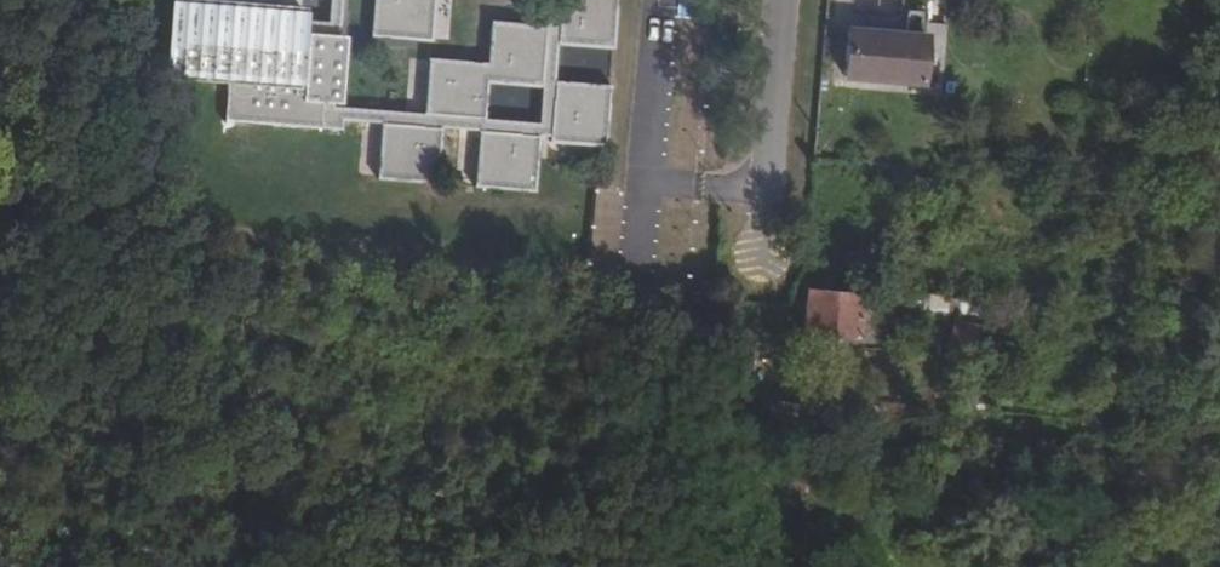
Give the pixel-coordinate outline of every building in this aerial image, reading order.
[(167,76),(201,80),(228,82),(227,93),(225,120),(342,129),(343,118),(381,121),(377,178),(438,183),(443,125),(479,128),(474,185),(535,190),(540,133),(551,134),(551,140),(606,144),(611,85),(556,80),(559,43),(614,47),(617,0),(548,0),(546,24),(491,20),(487,62),(429,58),(424,113),(341,106),(347,36),(339,35),(342,0),(330,0),(329,9),(222,0),(173,0),(167,76)] [(372,36),(431,40),(434,0),(374,0),(372,36)] [(846,75),(921,83),(926,34),(851,28),(846,75)] [(200,91),(227,93),(228,82),(201,80),(200,91)] [(808,290),(807,305),(806,336),(859,339),(862,292),(808,290)] [(947,346),(972,353),(980,326),(955,319),(947,346)] [(972,353),(999,362),(1008,334),(980,326),(972,353)]
